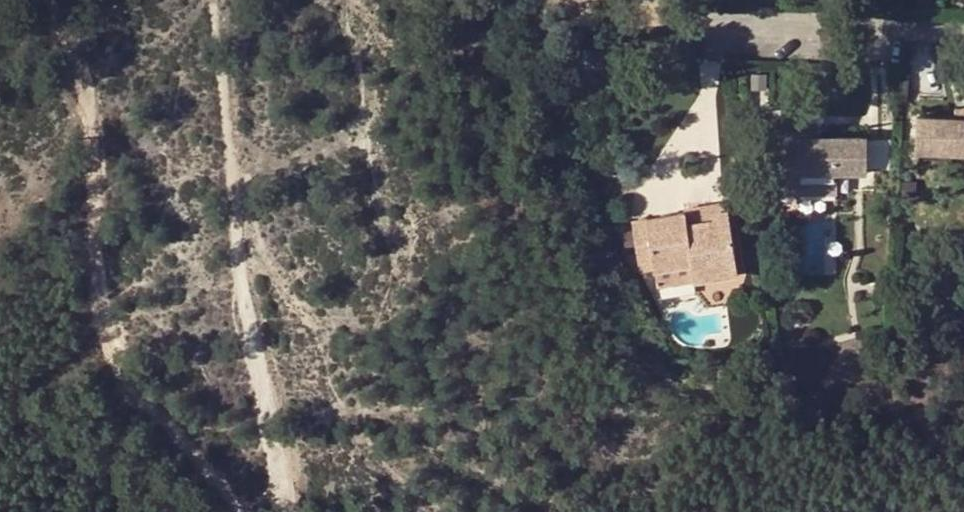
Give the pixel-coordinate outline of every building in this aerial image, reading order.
[(956,117),(963,117),(963,107),(956,107),(956,117)] [(956,117),(918,115),(916,152),(963,154),(963,117),(956,117)] [(799,136),(799,130),(775,130),(774,177),(798,178),(798,183),(838,184),(838,173),(869,174),(869,136),(819,136),(799,136)] [(873,175),(843,173),(843,186),(873,188),(873,175)] [(798,178),(774,177),(774,194),(838,193),(838,184),(798,183),(798,178)] [(684,212),(686,223),(714,218),(713,212),(727,210),(726,200),(683,207),(684,212)] [(684,212),(648,218),(656,268),(690,262),(691,274),(716,270),(715,264),(735,260),(727,210),(713,212),(714,218),(686,223),(684,212)] [(648,218),(633,220),(641,271),(656,268),(648,218)] [(690,262),(656,268),(658,286),(716,276),(737,273),(735,260),(715,264),(716,270),(691,274),(690,262)]
